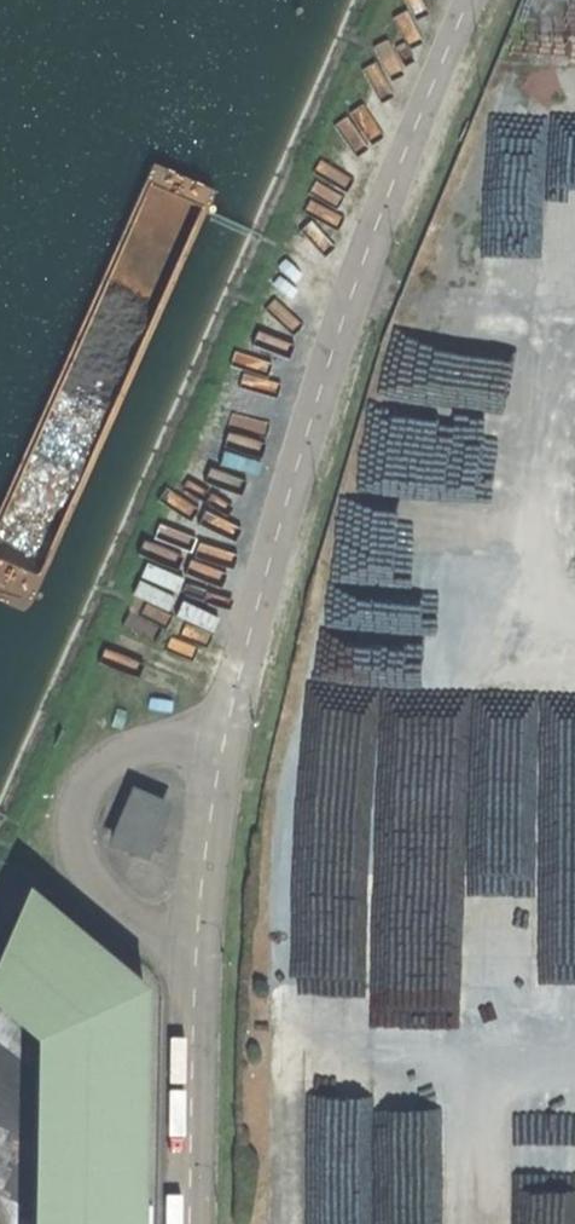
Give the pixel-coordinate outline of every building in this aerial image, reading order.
[(483,137),(466,176),(499,190),(516,151),(483,137)] [(452,563),(378,562),(377,603),(451,604),(452,563)] [(358,745),(303,743),(301,806),(289,806),(288,827),(300,827),(299,832),(338,832),(355,833),(358,745)] [(132,796),(111,845),(143,858),(164,810),(132,796)] [(338,832),(299,832),(299,895),(337,895),(338,832)] [(29,1047),(26,1223),(140,1223),(144,994),(23,893),(0,944),(0,1023),(29,1047)]
